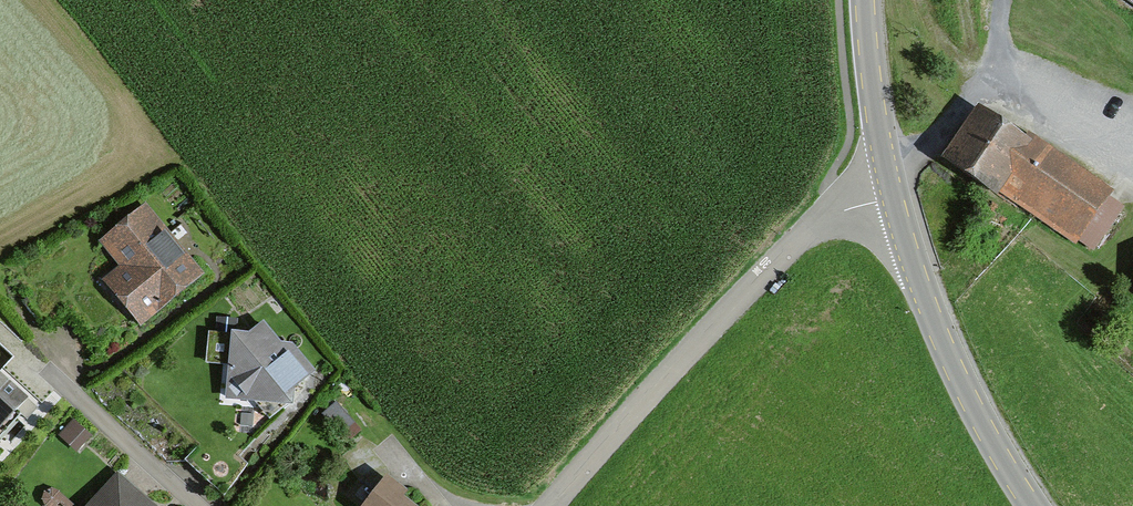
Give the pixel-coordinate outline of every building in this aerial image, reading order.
[(1119,198),(983,110),(948,163),(1083,251),(1119,198)] [(208,277),(145,206),(96,249),(117,273),(100,288),(142,336),(208,277)] [(250,337),(236,336),(229,400),(293,412),(309,377),(295,350),(281,350),(267,326),(250,337)] [(54,409),(0,359),(0,468),(54,409)] [(115,473),(86,505),(154,505),(115,473)] [(386,483),(369,505),(416,505),(386,483)]
